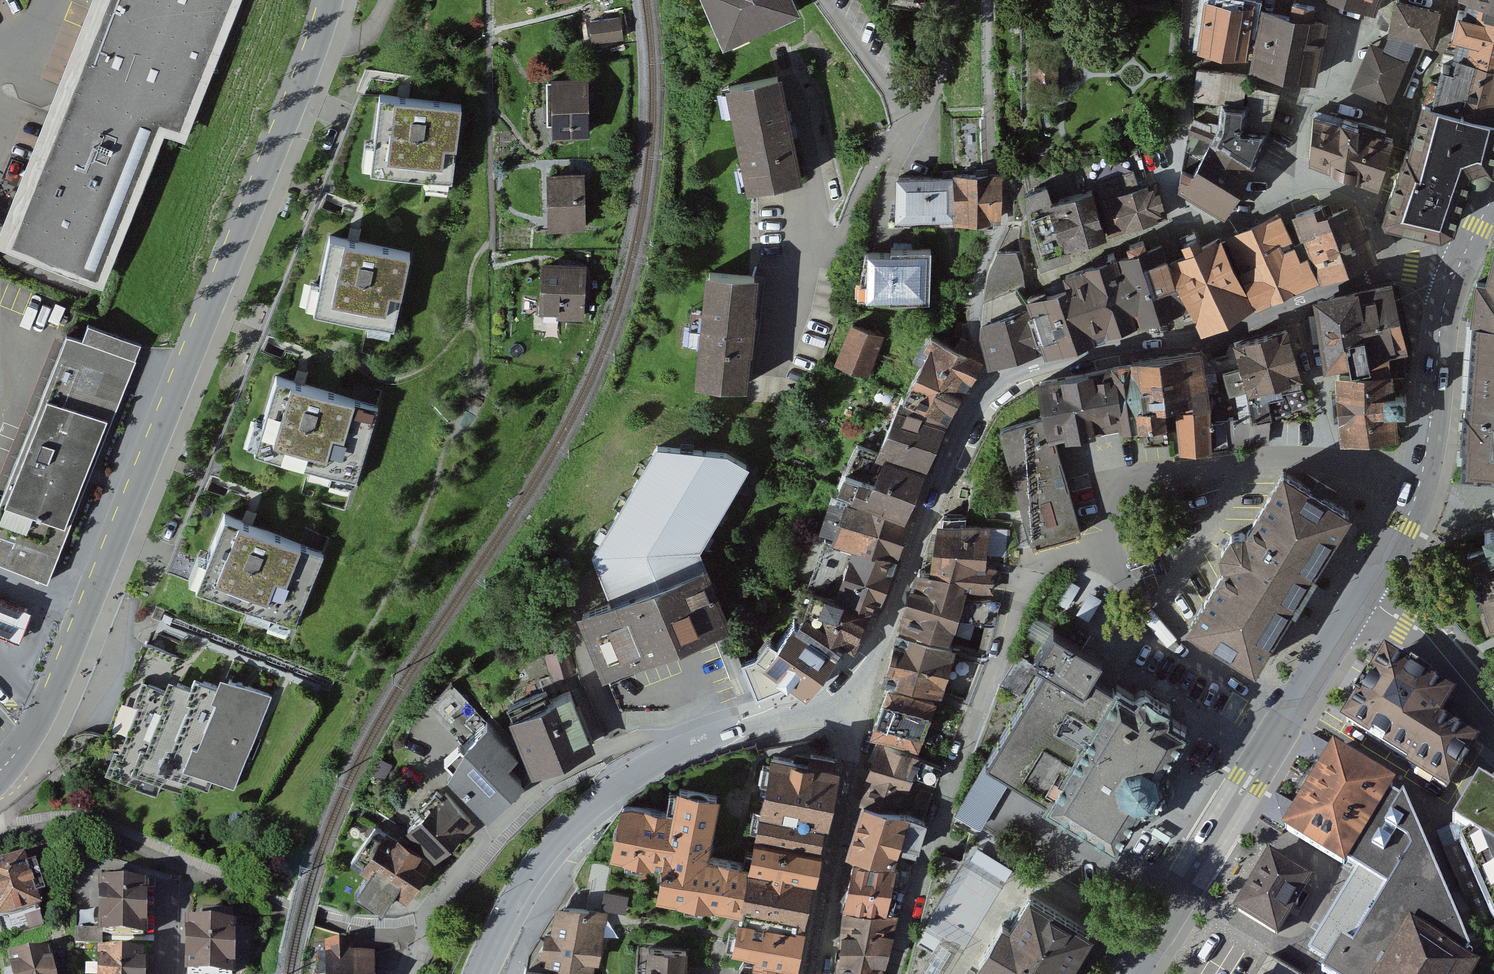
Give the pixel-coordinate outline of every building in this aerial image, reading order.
[(97,23),(72,86),(180,130),(233,0),(106,0),(97,23)] [(726,35),(793,5),(790,0),(711,0),(726,35)] [(1206,0),(1205,0),(1200,42),(1247,48),(1251,26),(1253,4),(1225,0),(1220,0),(1220,2),(1206,0)] [(1372,13),(1377,0),(1335,0),(1372,13)] [(1493,61),(1493,1),(1492,0),(1468,0),(1465,11),(1458,10),(1451,38),(1458,40),(1455,52),(1493,61)] [(1396,104),(1423,42),(1431,44),(1438,11),(1397,1),(1389,34),(1391,35),(1367,91),(1396,104)] [(1291,17),(1261,11),(1251,26),(1247,48),(1246,53),(1259,55),(1258,66),(1313,77),(1324,22),(1312,20),(1314,6),(1293,2),(1291,17)] [(619,17),(591,20),(593,41),(621,37),(619,17)] [(1425,97),(1493,116),(1493,61),(1455,52),(1452,66),(1443,64),(1439,81),(1431,79),(1425,97)] [(1222,100),(1242,103),(1245,74),(1198,68),(1194,96),(1222,100)] [(777,76),(734,85),(739,111),(736,111),(746,162),(750,161),(755,186),(798,178),(777,76)] [(586,81),(548,82),(549,105),(555,105),(555,132),(587,132),(586,81)] [(1276,93),(1249,86),(1247,128),(1266,131),(1276,93)] [(379,94),(370,170),(452,180),(461,104),(403,97),(379,94)] [(1425,97),(1410,151),(1470,170),(1471,173),(1475,176),(1480,176),(1487,171),(1488,166),(1491,166),(1493,156),(1493,116),(1425,97)] [(1231,155),(1251,166),(1266,131),(1247,128),(1243,128),(1245,103),(1242,103),(1222,100),(1219,125),(1214,137),(1209,135),(1211,132),(1205,124),(1194,119),(1188,133),(1211,143),(1231,155)] [(127,133),(63,108),(36,175),(9,243),(72,269),(90,223),(93,224),(101,204),(99,203),(127,133)] [(1352,122),(1315,111),(1312,121),(1309,158),(1355,175),(1378,184),(1392,139),(1384,136),(1385,129),(1352,120),(1352,122)] [(1179,188),(1222,213),(1251,166),(1231,155),(1211,143),(1188,133),(1186,148),(1202,157),(1192,173),(1182,169),(1179,188)] [(1452,222),(1470,170),(1410,151),(1406,150),(1384,214),(1387,218),(1438,230),(1452,222)] [(1093,181),(1108,232),(1164,215),(1155,183),(1139,188),(1133,169),(1093,181)] [(944,178),(898,177),(897,217),(956,219),(954,175),(954,170),(943,170),(944,178)] [(976,174),(954,175),(956,219),(976,218),(996,218),(998,187),(998,174),(976,174)] [(584,177),(548,178),(549,234),(586,232),(584,177)] [(1042,264),(1068,254),(1066,244),(1104,234),(1091,190),(1050,201),(1045,185),(1027,192),(1033,238),(1042,264)] [(1321,205),(1296,214),(1303,235),(1308,233),(1324,274),(1373,255),(1365,234),(1358,214),(1346,208),(1326,217),(1321,205)] [(1279,215),(1222,242),(1253,304),(1317,275),(1301,242),(1294,246),(1279,215)] [(890,251),(868,250),(867,281),(872,281),(872,295),(889,295),(889,299),(929,300),(930,250),(945,251),(946,228),(914,227),(914,248),(891,247),(890,251)] [(1187,254),(1170,262),(1187,302),(1199,327),(1253,304),(1222,242),(1220,238),(1201,247),(1198,239),(1194,232),(1180,238),(1187,254)] [(353,240),(329,235),(313,310),(394,327),(410,252),(353,240)] [(1187,302),(1170,262),(1167,263),(1161,245),(1154,248),(1146,251),(1143,240),(1129,245),(1132,254),(1116,260),(1135,319),(1187,302)] [(1487,279),(1477,279),(1471,319),(1473,319),(1473,320),(1493,322),(1493,251),(1487,279)] [(1092,266),(1074,272),(1083,297),(1106,289),(1114,325),(1135,319),(1116,260),(1113,252),(1107,254),(1109,261),(1092,266)] [(584,269),(544,267),(542,316),(557,316),(557,320),(582,321),(584,269)] [(754,276),(709,272),(698,381),(743,385),(747,349),(748,349),(752,313),(750,312),(754,276)] [(1070,287),(1030,299),(1045,347),(1114,325),(1106,289),(1083,297),(1074,272),(1065,274),(1068,281),(1070,287)] [(1391,283),(1357,291),(1358,297),(1371,372),(1404,371),(1404,344),(1391,283)] [(1019,286),(983,295),(980,329),(989,364),(1013,356),(1038,349),(1028,317),(1019,286)] [(1358,297),(1329,307),(1329,310),(1321,313),(1327,361),(1339,359),(1339,362),(1339,366),(1354,364),(1362,372),(1371,372),(1358,297)] [(113,324),(78,309),(68,333),(66,332),(0,495),(0,562),(47,581),(136,361),(134,360),(140,343),(110,331),(113,324)] [(1473,320),(1467,409),(1464,409),(1462,446),(1464,446),(1462,472),(1493,474),(1493,322),(1473,320)] [(881,336),(852,323),(837,360),(866,372),(881,336)] [(1234,351),(1226,354),(1230,370),(1225,372),(1227,394),(1237,392),(1241,418),(1225,420),(1229,447),(1265,442),(1267,439),(1265,418),(1270,418),(1266,399),(1281,396),(1280,391),(1299,386),(1299,374),(1286,327),(1236,341),(1234,351)] [(944,369),(955,347),(932,333),(921,351),(923,352),(917,363),(922,365),(905,395),(924,406),(944,369)] [(955,347),(944,369),(964,381),(979,356),(973,344),(961,336),(955,347)] [(1202,351),(1152,357),(1158,403),(1181,400),(1186,450),(1210,448),(1211,449),(1229,447),(1225,420),(1209,421),(1208,392),(1218,391),(1218,395),(1227,394),(1225,372),(1230,370),(1226,354),(1213,359),(1210,362),(1202,351)] [(1131,360),(1131,364),(1133,364),(1140,425),(1143,425),(1145,441),(1167,440),(1164,418),(1157,418),(1155,410),(1151,411),(1150,404),(1158,403),(1152,357),(1131,360)] [(1140,425),(1133,364),(1131,364),(1039,380),(1046,416),(1051,437),(1053,437),(1092,431),(1092,430),(1121,425),(1122,427),(1140,425)] [(1339,373),(1338,373),(1340,405),(1343,436),(1395,432),(1393,408),(1404,407),(1403,398),(1403,389),(1403,380),(1404,371),(1371,372),(1362,372),(1354,364),(1339,366),(1339,373)] [(945,418),(964,381),(944,369),(924,406),(944,417),(945,418)] [(276,375),(254,449),(355,480),(378,406),(299,382),(276,375)] [(878,452),(921,470),(944,417),(924,406),(905,395),(903,394),(878,452)] [(1051,437),(1046,416),(1000,428),(1033,546),(1080,533),(1053,437),(1051,437)] [(836,487),(903,513),(921,470),(878,452),(857,443),(836,487)] [(614,601),(704,566),(697,548),(746,465),(726,453),(657,446),(595,552),(614,601)] [(1349,512),(1283,471),(1245,534),(1241,531),(1231,534),(1226,542),(1221,551),(1223,562),(1227,565),(1187,626),(1254,667),(1302,590),(1349,512)] [(906,520),(846,499),(844,506),(830,501),(819,530),(843,540),(894,558),(900,539),(906,520)] [(224,513),(195,584),(294,625),(323,553),(248,523),(224,513)] [(943,515),(935,571),(966,578),(965,583),(992,590),(995,570),(985,568),(985,563),(986,552),(1008,555),(1010,529),(963,525),(964,517),(943,515)] [(1491,622),(1493,621),(1493,527),(1484,531),(1490,547),(1468,555),(1491,622)] [(835,598),(867,609),(876,613),(897,559),(894,558),(843,540),(842,545),(825,540),(809,582),(827,590),(836,594),(835,598)] [(0,562),(0,665),(11,669),(47,581),(0,562)] [(614,601),(583,614),(607,676),(623,670),(713,635),(728,630),(704,566),(614,601)] [(902,622),(931,633),(946,638),(965,583),(966,578),(935,571),(918,567),(902,622)] [(1070,579),(1058,600),(1091,619),(1103,598),(1070,579)] [(804,611),(843,641),(848,645),(852,639),(855,640),(867,609),(835,598),(836,594),(827,590),(826,593),(813,589),(804,611)] [(804,611),(796,621),(794,620),(765,660),(755,653),(741,659),(755,696),(791,682),(806,693),(843,641),(804,611)] [(931,637),(931,633),(902,622),(899,627),(885,678),(939,695),(952,644),(931,637)] [(1047,798),(1114,687),(1092,674),(1102,657),(1092,651),(1053,628),(1034,659),(1044,665),(985,761),(1010,776),(1047,798)] [(1037,667),(1018,655),(1009,669),(1000,684),(1019,696),(1037,667)] [(1407,671),(1386,658),(1373,679),(1366,675),(1360,686),(1353,696),(1359,700),(1346,721),(1413,762),(1410,766),(1445,788),(1473,744),(1435,720),(1449,697),(1428,684),(1432,677),(1411,664),(1407,671)] [(190,687),(185,700),(194,703),(166,773),(186,781),(208,790),(212,778),(183,767),(192,744),(202,747),(225,689),(221,687),(195,676),(190,687)] [(183,767),(212,778),(234,787),(271,695),(230,678),(225,689),(202,747),(192,744),(183,767)] [(114,778),(156,795),(161,783),(131,772),(140,748),(149,752),(173,693),(170,692),(142,681),(133,704),(143,708),(114,778)] [(161,783),(182,792),(186,781),(166,773),(194,703),(185,700),(190,687),(178,682),(173,693),(149,752),(140,748),(131,772),(161,783)] [(934,700),(890,684),(881,707),(872,730),(911,745),(917,729),(923,714),(929,716),(934,700)] [(1114,687),(1047,798),(1045,801),(1115,844),(1136,810),(1138,809),(1142,806),(1147,803),(1155,803),(1162,792),(1169,781),(1166,775),(1164,770),(1167,761),(1187,727),(1169,716),(1171,711),(1170,706),(1170,704),(1157,696),(1145,689),(1141,689),(1137,690),(1134,695),(1116,684),(1114,687)] [(546,691),(508,706),(511,714),(510,714),(531,767),(591,743),(570,691),(549,699),(546,691)] [(469,750),(448,770),(484,809),(520,776),(505,760),(516,751),(487,720),(462,743),(469,750)] [(864,801),(897,812),(903,793),(906,794),(913,773),(935,780),(940,765),(919,758),(920,755),(882,742),(862,800),(864,801)] [(1285,829),(1344,865),(1346,862),(1357,868),(1311,945),(1308,949),(1328,961),(1322,972),(1326,973),(1472,973),(1478,965),(1464,957),(1470,947),(1403,796),(1401,799),(1389,791),(1392,785),(1334,749),(1309,789),(1285,829)] [(766,794),(758,832),(816,843),(821,821),(822,822),(835,759),(810,754),(809,763),(773,756),(766,794)] [(1010,776),(985,761),(955,811),(980,826),(1010,776)] [(1470,836),(1459,841),(1493,920),(1493,792),(1478,783),(1453,826),(1470,836)] [(735,905),(743,863),(704,855),(707,844),(716,796),(679,788),(675,813),(623,803),(613,851),(665,862),(659,890),(735,905)] [(425,811),(407,828),(417,839),(416,840),(433,856),(470,820),(444,793),(441,796),(436,791),(431,796),(429,795),(419,805),(425,811)] [(897,812),(864,801),(848,847),(891,861),(898,841),(905,844),(904,848),(914,851),(916,847),(917,847),(926,822),(897,812)] [(368,872),(355,892),(381,910),(394,889),(405,896),(428,861),(405,846),(407,842),(400,837),(397,841),(374,826),(351,860),(368,872)] [(816,843),(758,832),(751,865),(743,863),(735,905),(743,906),(736,944),(759,949),(758,954),(794,961),(803,917),(800,917),(808,877),(809,878),(816,843)] [(1310,879),(1269,854),(1253,882),(1236,909),(1277,934),(1294,907),(1310,879)] [(0,867),(0,909),(5,924),(49,910),(32,856),(0,867)] [(899,869),(845,857),(837,896),(845,897),(845,900),(886,909),(891,884),(896,885),(899,869)] [(126,878),(101,878),(101,929),(75,929),(75,943),(101,943),(101,934),(144,934),(145,885),(126,885),(126,878)] [(1031,897),(1010,931),(1002,926),(979,963),(987,968),(983,973),(1071,973),(1073,971),(1070,969),(1092,935),(1031,897)] [(559,973),(590,973),(593,958),(597,959),(601,939),(596,939),(601,912),(564,905),(563,911),(557,910),(553,931),(547,930),(543,950),(550,951),(546,972),(559,973)] [(846,908),(837,973),(879,973),(896,914),(846,908)] [(188,925),(188,973),(194,973),(232,973),(233,912),(202,911),(202,925),(188,925)] [(322,941),(323,973),(372,973),(372,950),(351,951),(350,940),(322,941)] [(650,948),(648,964),(647,964),(646,973),(683,973),(685,951),(650,948)] [(15,960),(19,973),(63,973),(56,949),(15,960)] [(100,954),(100,973),(142,973),(143,955),(100,954)] [(794,961),(758,954),(756,961),(744,960),(738,969),(738,973),(793,973),(794,961)] [(1266,958),(1255,973),(1292,973),(1266,958)]
